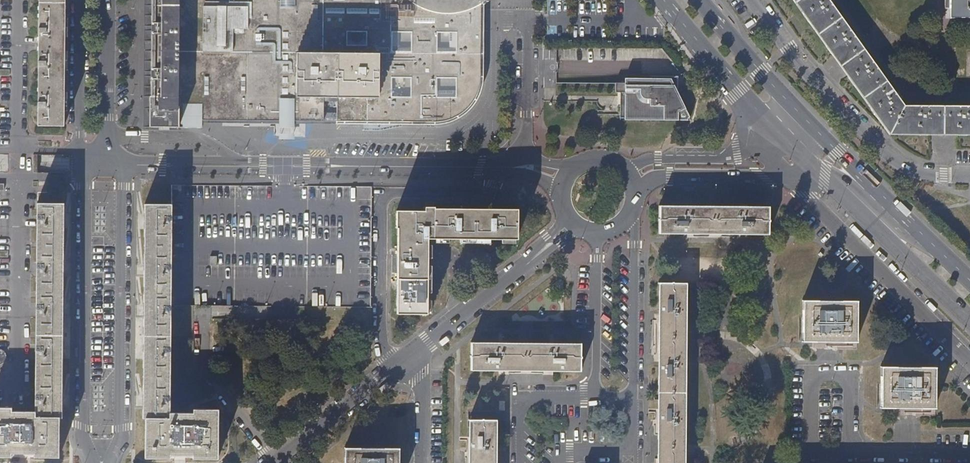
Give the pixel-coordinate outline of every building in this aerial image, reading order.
[(37,127),(64,127),(65,0),(39,0),(37,127)] [(150,8),(150,26),(150,32),(149,72),(149,77),(149,128),(178,128),(179,105),(201,105),(201,120),(273,121),(273,112),(294,112),(294,121),(436,122),(441,122),(445,121),(448,120),(453,118),(456,116),(460,114),(464,111),(467,108),(469,105),(473,100),(476,96),(477,92),(479,85),(479,81),(480,76),(480,3),(485,0),(150,0),(150,8)] [(797,7),(889,134),(969,135),(969,106),(904,105),(900,100),(896,94),(832,4),(829,0),(792,0),(797,7)] [(948,8),(948,17),(969,18),(969,0),(948,0),(948,8)] [(677,79),(624,78),(624,83),(672,83),(677,93),(677,79)] [(615,92),(619,92),(619,115),(619,117),(623,117),(680,118),(681,120),(690,120),(677,93),(672,83),(624,83),(615,82),(615,92)] [(294,112),(273,112),(273,121),(294,121),(294,112)] [(11,457),(11,453),(34,453),(34,457),(59,457),(59,417),(61,417),(63,205),(37,204),(35,412),(11,411),(11,408),(0,408),(0,457),(11,457)] [(143,418),(145,418),(145,458),(169,458),(169,454),(193,454),(193,459),(217,459),(217,410),(193,410),(193,413),(169,413),(170,319),(170,306),(171,205),(144,205),(143,418)] [(769,209),(659,208),(658,233),(768,234),(769,209)] [(424,211),(395,211),(395,228),(397,228),(396,315),(426,314),(427,239),(516,239),(516,209),(434,209),(434,211),(424,211)] [(660,283),(659,462),(683,462),(684,284),(660,283)] [(857,301),(802,301),(802,343),(856,342),(857,301)] [(580,346),(470,345),(470,369),(580,370),(580,346)] [(935,368),(881,367),(880,409),(935,409),(935,368)] [(494,420),(470,420),(470,462),(494,462),(494,420)] [(344,448),(344,462),(399,462),(399,449),(344,448)]
